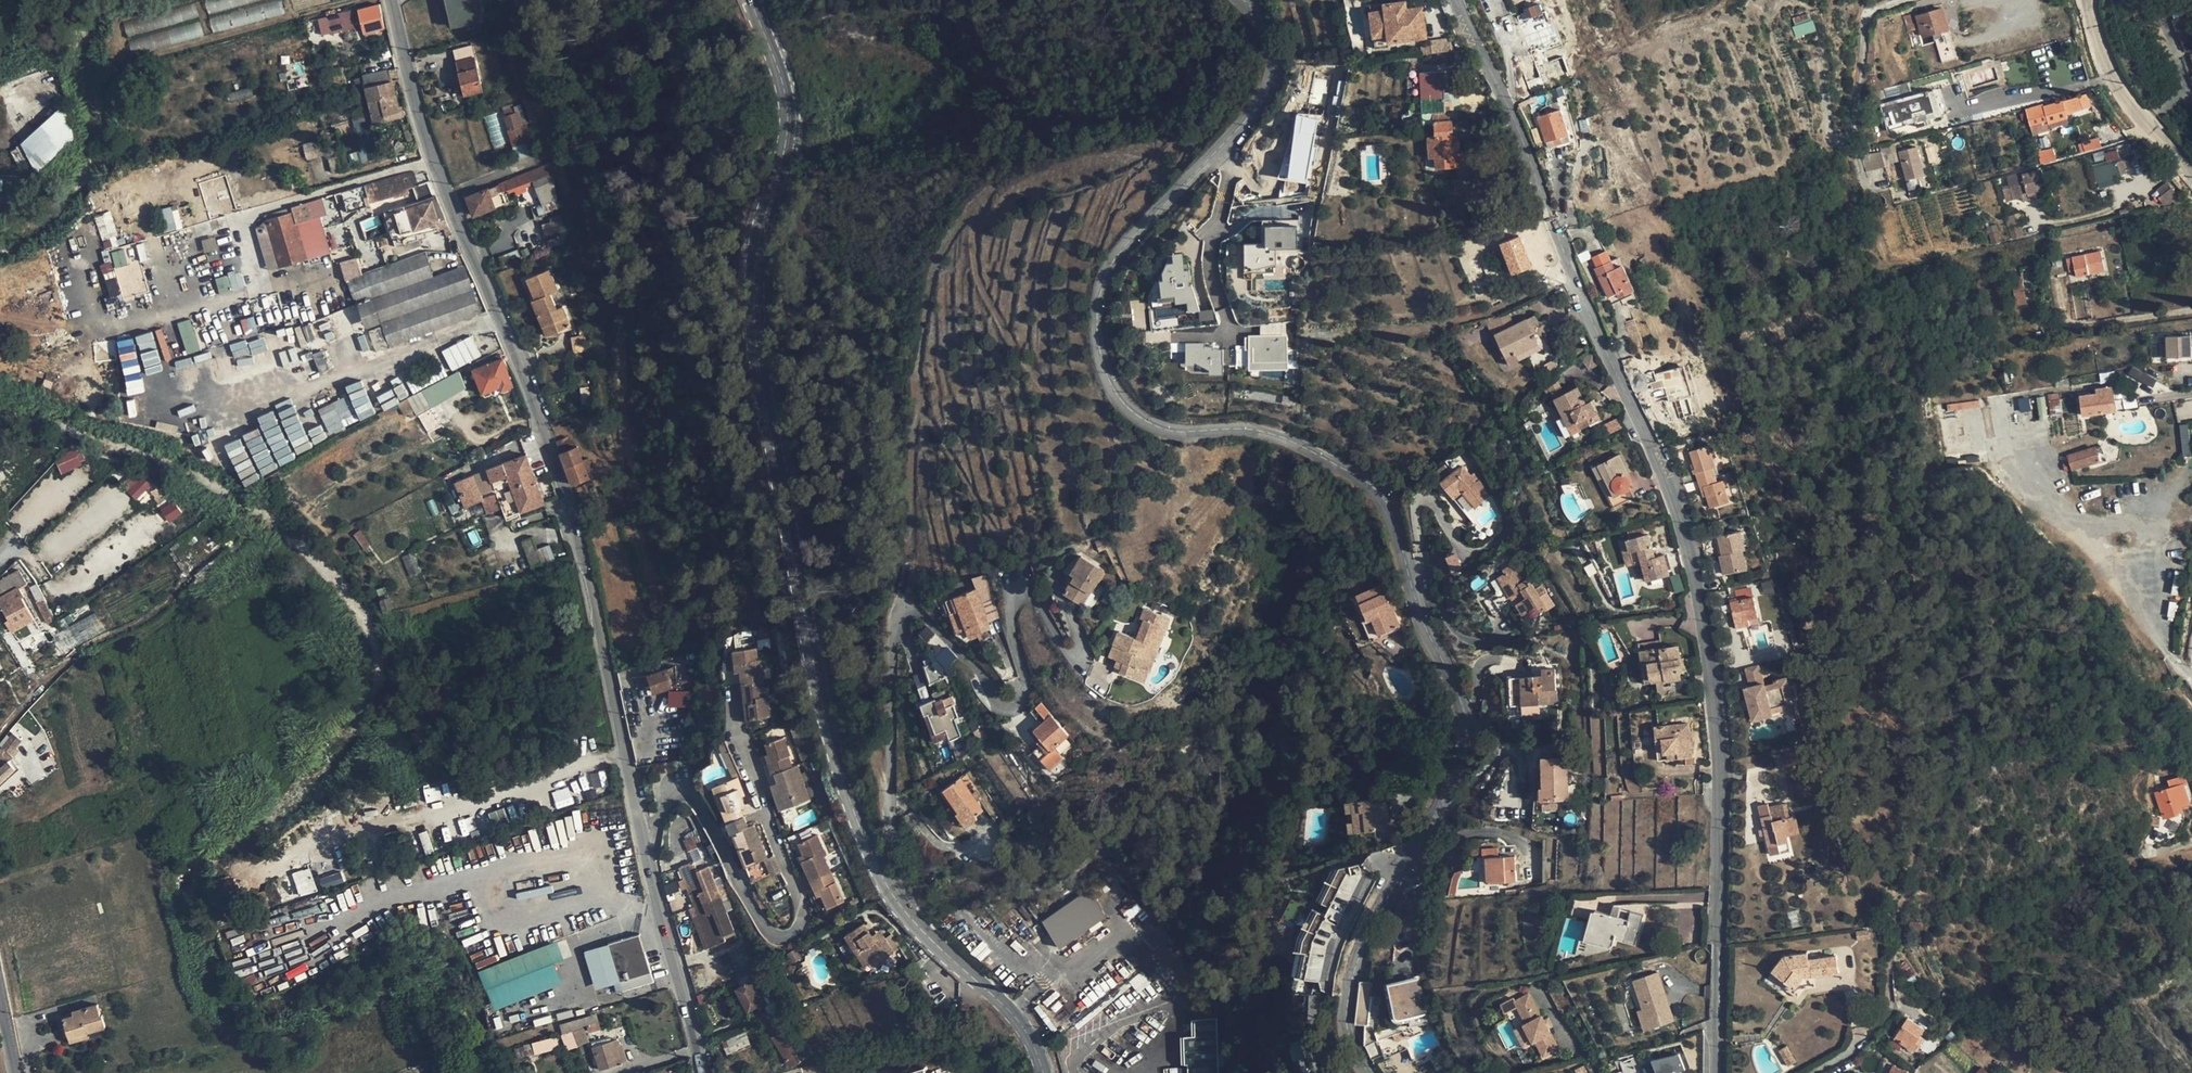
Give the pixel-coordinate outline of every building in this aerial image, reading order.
[(284,14),(281,0),(275,0),(248,5),(251,20),(284,14)] [(453,27),(479,21),(474,0),(447,0),(453,27)] [(1384,13),(1371,14),(1370,14),(1373,40),(1388,38),(1388,43),(1427,38),(1423,8),(1406,9),(1406,4),(1383,6),(1384,13)] [(1522,21),(1542,13),(1539,4),(1518,12),(1522,21)] [(379,5),(370,8),(375,31),(385,28),(379,5)] [(358,8),(327,16),(331,31),(362,23),(359,10),(358,8)] [(365,34),(375,31),(370,8),(359,10),(362,23),(365,34)] [(1923,37),(1933,34),(1941,32),(1949,29),(1943,9),(1916,17),(1923,37)] [(2190,26),(2191,25),(2191,24),(2188,13),(2173,18),(2177,31),(2190,26)] [(127,36),(143,32),(140,19),(124,22),(127,36)] [(1822,36),(1817,22),(1802,27),(1808,41),(1822,36)] [(1920,32),(1917,22),(1911,24),(1914,34),(1920,32)] [(2180,39),(2184,51),(2191,48),(2191,31),(2190,26),(2177,31),(2180,39)] [(377,39),(375,31),(365,34),(362,35),(364,43),(377,39)] [(142,38),(130,40),(132,52),(144,50),(142,38)] [(1430,41),(1430,46),(1431,53),(1451,50),(1449,39),(1430,41)] [(454,51),(460,74),(462,85),(465,96),(483,91),(472,47),(454,51)] [(1471,59),(1470,50),(1453,52),(1454,62),(1471,59)] [(1868,53),(1866,64),(1875,63),(1873,53),(1868,53)] [(363,77),(363,78),(365,83),(366,89),(393,82),(390,70),(363,77)] [(1433,113),(1434,121),(1448,121),(1448,112),(1451,112),(1450,100),(1444,100),(1443,82),(1447,82),(1447,72),(1421,73),(1423,114),(1433,113)] [(366,89),(369,100),(395,93),(393,82),(366,89)] [(1544,149),(1547,148),(1545,142),(1569,135),(1559,103),(1566,102),(1561,88),(1549,92),(1553,104),(1543,108),(1545,114),(1534,118),(1544,149)] [(363,102),(369,100),(366,89),(360,90),(363,102)] [(1936,116),(1929,91),(1880,105),(1887,130),(1936,116)] [(399,107),(395,93),(369,100),(369,102),(375,125),(387,122),(385,116),(400,112),(399,107)] [(74,138),(68,100),(22,143),(37,172),(74,138)] [(2048,124),(2067,119),(2063,102),(2044,107),(2043,105),(2025,110),(2029,126),(2047,121),(2048,124)] [(403,106),(399,107),(400,112),(385,116),(387,122),(406,117),(403,106)] [(515,147),(516,147),(524,144),(532,141),(528,125),(520,106),(514,108),(520,127),(510,130),(515,147)] [(520,127),(514,108),(504,111),(510,130),(520,127)] [(1295,113),(1280,178),(1305,184),(1320,119),(1295,113)] [(504,144),(496,116),(486,119),(494,147),(504,144)] [(2029,126),(2032,136),(2050,131),(2050,129),(2069,124),(2067,119),(2048,124),(2047,121),(2029,126)] [(1451,121),(1448,121),(1434,121),(1435,136),(1428,137),(1429,158),(1434,158),(1436,168),(1463,166),(1462,153),(1458,153),(1456,132),(1452,132),(1451,121)] [(1571,140),(1569,135),(1545,142),(1547,148),(1571,140)] [(2077,154),(2094,149),(2091,141),(2075,146),(2077,154)] [(528,157),(524,144),(516,147),(519,159),(528,157)] [(1906,161),(1911,179),(1921,176),(1924,175),(1916,148),(1899,153),(1902,162),(1906,161)] [(2040,164),(2056,161),(2054,148),(2038,151),(2040,164)] [(1886,151),(1887,154),(1883,155),(1884,160),(1893,158),(1891,150),(1886,151)] [(1875,169),(1871,153),(1861,155),(1866,171),(1875,169)] [(2115,176),(2127,173),(2123,159),(2109,163),(2109,166),(2112,165),(2115,176)] [(1902,162),(1907,180),(1911,179),(1906,161),(1902,162)] [(2109,166),(2109,163),(2091,167),(2097,190),(2116,185),(2114,177),(2115,176),(2112,165),(2109,166)] [(532,181),(551,173),(547,165),(519,177),(522,184),(532,181)] [(430,182),(425,169),(374,184),(374,185),(343,193),(348,211),(378,201),(378,200),(414,189),(430,182)] [(2023,195),(2043,190),(2046,189),(2042,171),(2024,175),(2023,173),(2016,174),(2016,175),(2007,177),(2009,187),(2003,189),(2005,199),(2012,197),(2012,200),(2023,197),(2023,195)] [(532,181),(537,195),(538,194),(556,187),(551,173),(532,181)] [(1924,186),(1921,176),(1911,179),(1907,180),(1909,190),(1924,186)] [(506,190),(512,188),(522,184),(519,177),(504,183),(506,190)] [(525,194),(522,184),(512,188),(516,198),(525,194)] [(2169,205),(2173,202),(2179,197),(2167,184),(2159,192),(2162,196),(2158,199),(2165,206),(2167,203),(2169,205)] [(542,205),(558,198),(556,187),(538,194),(542,205)] [(493,189),(487,191),(492,201),(496,199),(493,189)] [(2049,189),(2046,189),(2043,190),(2044,197),(2052,195),(2051,193),(2050,193),(2049,189)] [(2024,202),(2044,197),(2043,190),(2023,195),(2023,197),(2024,202)] [(492,201),(487,191),(467,199),(474,216),(494,208),(492,201)] [(446,221),(436,196),(394,210),(402,235),(446,221)] [(297,225),(322,217),(317,201),(292,209),(291,208),(265,216),(280,269),(307,261),(297,225)] [(161,210),(163,231),(180,229),(178,208),(161,210)] [(95,217),(104,242),(119,238),(110,213),(95,217)] [(2018,216),(2006,219),(2012,238),(2024,235),(2018,216)] [(332,253),(322,217),(297,225),(307,261),(332,253)] [(545,236),(564,230),(560,218),(541,224),(545,236)] [(1266,244),(1245,243),(1245,270),(1276,263),(1277,246),(1297,246),(1298,224),(1266,223),(1266,244)] [(1994,223),(1988,225),(1992,235),(1997,233),(1994,223)] [(203,250),(216,248),(215,238),(202,240),(203,250)] [(1531,268),(1520,238),(1500,245),(1511,275),(1531,268)] [(148,293),(138,260),(129,263),(124,248),(111,252),(113,261),(100,265),(109,297),(122,294),(124,300),(148,293)] [(1185,248),(1173,250),(1174,260),(1167,260),(1162,271),(1163,279),(1159,279),(1161,299),(1176,298),(1177,306),(1190,304),(1191,315),(1204,313),(1194,284),(1192,284),(1192,281),(1194,281),(1191,261),(1187,262),(1185,248)] [(356,300),(358,305),(374,300),(434,278),(426,253),(361,277),(360,275),(348,280),(349,281),(345,282),(352,301),(356,300)] [(2104,271),(2101,253),(2066,259),(2069,273),(2074,272),(2076,277),(2104,271)] [(1601,254),(1591,259),(1608,298),(1617,294),(1619,298),(1634,291),(1618,258),(1606,264),(1601,254)] [(382,324),(473,291),(465,267),(434,278),(374,300),(382,324)] [(528,279),(536,300),(539,298),(542,307),(536,309),(543,326),(553,322),(557,333),(572,327),(564,307),(559,309),(552,293),(558,291),(550,270),(528,279)] [(241,271),(215,277),(219,294),(245,288),(241,271)] [(574,284),(570,273),(563,276),(566,286),(574,284)] [(1664,298),(1656,278),(1648,281),(1656,301),(1664,298)] [(2012,281),(2015,298),(2024,296),(2021,280),(2012,281)] [(481,315),(473,291),(382,324),(391,348),(481,315)] [(2026,303),(2024,296),(2015,298),(2017,305),(2026,303)] [(533,301),(536,309),(542,307),(539,298),(536,300),(533,301)] [(382,324),(374,300),(358,305),(375,353),(391,348),(382,324)] [(348,325),(360,321),(355,305),(343,309),(348,325)] [(1492,337),(1496,336),(1515,327),(1507,311),(1497,316),(1484,319),(1492,337)] [(185,354),(199,351),(192,318),(178,322),(185,354)] [(1539,345),(1535,337),(1531,330),(1534,328),(1539,326),(1535,318),(1515,327),(1496,336),(1497,338),(1506,358),(1507,357),(1515,353),(1532,345),(1533,348),(1539,345)] [(1644,347),(1634,321),(1626,324),(1626,328),(1635,350),(1644,347)] [(548,337),(557,333),(553,322),(543,326),(548,337)] [(315,339),(310,326),(304,328),(308,342),(315,339)] [(154,332),(137,336),(145,375),(162,371),(154,332)] [(441,350),(452,371),(481,356),(471,335),(441,350)] [(2191,357),(2191,337),(2166,337),(2166,344),(2160,344),(2160,358),(2191,357)] [(126,395),(143,393),(135,338),(117,340),(126,395)] [(1503,362),(1508,360),(1507,357),(1506,358),(1497,338),(1493,340),(1503,362)] [(263,339),(248,344),(252,355),(266,349),(263,339)] [(1200,345),(1180,345),(1180,369),(1190,369),(1192,366),(1205,373),(1205,377),(1219,378),(1219,367),(1232,367),(1232,369),(1246,370),(1246,371),(1285,371),(1285,364),(1285,340),(1243,340),(1243,348),(1234,348),(1234,352),(1209,352),(1209,349),(1200,349),(1200,345)] [(230,345),(234,358),(249,354),(246,341),(230,345)] [(590,345),(579,347),(581,358),(592,356),(590,345)] [(1518,356),(1533,348),(1532,345),(1515,353),(1507,357),(1508,360),(1510,365),(1520,360),(1518,356)] [(1600,365),(1594,352),(1581,360),(1587,373),(1600,365)] [(329,370),(322,353),(314,356),(321,373),(329,370)] [(474,370),(483,394),(500,387),(501,391),(513,386),(502,359),(474,370)] [(1558,366),(1554,359),(1544,365),(1549,372),(1558,366)] [(2157,381),(2152,378),(2134,368),(2130,376),(2152,389),(2157,381)] [(1679,370),(1658,373),(1659,385),(1665,385),(1667,401),(1677,399),(1675,389),(1682,388),(1679,370)] [(466,389),(459,372),(426,389),(439,405),(466,389)] [(2049,381),(2048,372),(2040,373),(2041,382),(2049,381)] [(1547,396),(1551,394),(1561,389),(1556,378),(1542,387),(1547,396)] [(1564,395),(1561,389),(1551,394),(1563,418),(1569,428),(1577,424),(1580,430),(1601,419),(1597,412),(1595,413),(1590,403),(1586,405),(1577,388),(1564,395)] [(426,389),(407,399),(418,417),(432,410),(439,405),(426,389)] [(2115,412),(2112,390),(2096,392),(2096,395),(2080,397),(2082,416),(2115,412)] [(2026,391),(2009,394),(2011,405),(2028,402),(2026,391)] [(2054,441),(2065,440),(2059,393),(2047,395),(2054,441)] [(2005,396),(2005,394),(1936,406),(1944,449),(1940,450),(1944,471),(1988,463),(1985,443),(2011,438),(2004,396),(2005,396)] [(348,395),(335,402),(347,426),(359,420),(348,395)] [(442,426),(437,418),(435,415),(432,410),(418,417),(428,434),(442,426)] [(1566,438),(1571,435),(1568,429),(1569,428),(1563,418),(1557,421),(1566,438)] [(1623,429),(1618,419),(1607,425),(1612,434),(1623,429)] [(1568,429),(1571,435),(1572,436),(1581,432),(1580,430),(1577,424),(1569,428),(1568,429)] [(2188,427),(2180,428),(2184,456),(2191,455),(2188,427)] [(616,450),(611,435),(601,437),(606,453),(616,450)] [(568,438),(557,442),(560,453),(577,447),(568,438)] [(231,460),(245,453),(239,439),(224,446),(231,460)] [(1706,475),(1716,508),(1733,503),(1728,484),(1722,485),(1717,469),(1720,468),(1714,446),(1695,451),(1706,475)] [(2100,463),(2104,462),(2099,446),(2095,448),(2099,461),(2100,463)] [(589,480),(583,462),(577,447),(560,453),(572,486),(589,480)] [(2072,469),(2099,461),(2095,448),(2068,457),(2072,469)] [(1695,451),(1699,464),(1700,471),(1697,472),(1695,473),(1697,478),(1698,478),(1701,487),(1700,487),(1701,492),(1703,492),(1707,491),(1709,496),(1712,509),(1716,508),(1706,475),(1695,451)] [(78,461),(74,452),(66,455),(70,464),(78,461)] [(1452,475),(1443,482),(1442,484),(1469,516),(1491,496),(1479,481),(1476,483),(1471,477),(1452,454),(1444,461),(1446,464),(1444,466),(1452,475)] [(526,486),(537,482),(535,478),(527,455),(490,469),(505,490),(521,484),(520,480),(524,479),(526,486)] [(1594,469),(1599,480),(1604,478),(1619,506),(1634,498),(1629,489),(1630,485),(1629,482),(1628,479),(1623,477),(1623,475),(1628,473),(1620,456),(1594,469)] [(588,459),(583,462),(589,480),(595,477),(588,459)] [(1435,473),(1443,482),(1452,475),(1444,466),(1435,473)] [(495,490),(496,494),(505,490),(490,469),(470,477),(473,485),(458,490),(466,507),(483,500),(481,496),(495,490)] [(131,498),(150,490),(143,472),(124,480),(131,498)] [(1477,472),(1471,477),(1476,483),(1479,481),(1482,478),(1477,472)] [(611,476),(605,478),(608,486),(613,484),(611,476)] [(1614,508),(1619,506),(1604,478),(1599,480),(1614,508)] [(505,490),(521,512),(544,503),(537,482),(526,486),(524,479),(520,480),(521,484),(505,490)] [(506,518),(521,512),(505,490),(496,494),(501,506),(506,518)] [(484,503),(489,512),(501,506),(496,494),(488,497),(489,501),(484,503)] [(174,501),(160,508),(168,522),(182,515),(174,501)] [(1627,531),(1629,540),(1621,543),(1627,566),(1642,562),(1647,581),(1670,575),(1664,556),(1655,558),(1649,535),(1644,536),(1642,527),(1627,531)] [(360,531),(354,534),(363,549),(369,545),(360,531)] [(1740,531),(1724,534),(1730,553),(1742,550),(1744,550),(1740,531)] [(1713,556),(1717,573),(1723,571),(1720,555),(1722,555),(1718,535),(1717,532),(1711,533),(1716,556),(1713,556)] [(1730,553),(1724,534),(1718,535),(1722,555),(1730,553)] [(542,564),(537,550),(532,538),(523,541),(532,567),(542,564)] [(549,546),(537,550),(542,564),(555,560),(549,546)] [(1745,564),(1742,550),(1730,553),(1735,567),(1745,564)] [(403,556),(410,574),(421,571),(413,552),(403,556)] [(1720,555),(1723,571),(1735,567),(1730,553),(1722,555),(1720,555)] [(1457,555),(1447,557),(1450,570),(1460,568),(1457,555)] [(1081,556),(1070,574),(1075,577),(1072,582),(1066,591),(1084,602),(1104,570),(1081,556)] [(1746,570),(1745,564),(1735,567),(1723,571),(1724,575),(1746,570)] [(1546,613),(1555,607),(1547,593),(1539,597),(1527,578),(1524,580),(1514,565),(1503,571),(1505,575),(1499,579),(1522,616),(1532,610),(1534,613),(1543,608),(1546,613)] [(34,618),(21,597),(24,596),(20,588),(27,584),(19,570),(3,579),(10,591),(0,597),(0,601),(7,614),(10,619),(7,621),(13,631),(34,618)] [(973,580),(976,590),(978,596),(991,592),(986,576),(973,580)] [(3,579),(0,581),(0,597),(10,591),(3,579)] [(1380,635),(1400,627),(1391,604),(1393,603),(1385,585),(1358,597),(1369,622),(1373,620),(1380,635)] [(988,622),(978,596),(976,590),(945,601),(950,614),(959,611),(963,619),(954,623),(957,633),(967,630),(970,638),(987,631),(984,624),(988,622)] [(1082,605),(1084,602),(1066,591),(1064,594),(1082,605)] [(1506,608),(1496,594),(1484,602),(1494,616),(1506,608)] [(1402,629),(1400,627),(1380,635),(1373,620),(1369,622),(1358,597),(1353,599),(1372,642),(1402,629)] [(1758,617),(1754,597),(1730,602),(1736,628),(1749,625),(1748,619),(1758,617)] [(384,609),(391,607),(389,598),(381,600),(384,609)] [(2166,620),(2174,621),(2177,603),(2169,601),(2166,620)] [(1150,672),(1161,644),(1168,627),(1171,619),(1146,609),(1139,625),(1140,625),(1150,629),(1145,641),(1135,637),(1120,632),(1110,658),(1117,661),(1124,663),(1121,670),(1120,673),(1133,678),(1137,668),(1150,672)] [(950,614),(954,623),(963,619),(959,611),(950,614)] [(1140,625),(1135,637),(1145,641),(1150,629),(1140,625)] [(1172,629),(1168,627),(1161,644),(1171,647),(1174,640),(1169,638),(1172,629)] [(1644,681),(1651,680),(1646,651),(1659,649),(1659,650),(1662,649),(1661,641),(1638,644),(1644,681)] [(1678,647),(1662,649),(1659,650),(1659,649),(1646,651),(1651,680),(1651,683),(1657,683),(1659,694),(1670,692),(1670,685),(1664,686),(1663,682),(1681,679),(1680,670),(1682,670),(1678,647)] [(747,705),(749,720),(767,718),(767,716),(769,715),(767,697),(765,697),(764,684),(757,684),(756,670),(755,661),(757,661),(755,649),(732,652),(734,672),(739,672),(743,705),(747,705)] [(936,682),(950,676),(946,670),(939,660),(924,667),(934,694),(939,692),(936,682)] [(1114,667),(1121,670),(1124,663),(1117,661),(1114,667)] [(1765,683),(1760,664),(1746,667),(1751,686),(1765,683)] [(1146,682),(1150,672),(1137,668),(1133,678),(1146,682)] [(666,670),(648,676),(654,692),(677,685),(674,674),(668,675),(666,670)] [(1523,704),(1540,703),(1556,703),(1555,670),(1541,671),(1542,677),(1509,678),(1511,706),(1518,706),(1518,704),(1523,704)] [(929,696),(923,674),(914,677),(920,698),(929,696)] [(1753,707),(1750,707),(1753,720),(1772,715),(1772,713),(1771,707),(1781,704),(1782,710),(1783,711),(1794,709),(1792,699),(1788,687),(1786,677),(1774,680),(1775,682),(1776,688),(1767,690),(1765,684),(1765,683),(1751,686),(1745,688),(1748,700),(1751,699),(1753,707)] [(1775,682),(1765,684),(1767,690),(1776,688),(1775,682)] [(697,683),(679,689),(684,761),(703,758),(697,683)] [(1794,686),(1788,687),(1792,699),(1797,698),(1794,686)] [(942,699),(939,692),(934,694),(931,695),(933,701),(934,702),(942,699)] [(933,701),(920,706),(924,715),(927,714),(935,734),(946,730),(949,738),(950,740),(961,736),(954,719),(958,718),(953,706),(955,705),(952,697),(943,701),(942,699),(934,702),(933,701)] [(1747,708),(1750,707),(1753,707),(1751,699),(1748,700),(1745,700),(1747,708)] [(1540,713),(1540,703),(1523,704),(1518,704),(1518,706),(1518,710),(1523,710),(1523,713),(1540,713)] [(1054,748),(1068,736),(1063,729),(1040,704),(1030,713),(1040,725),(1033,731),(1040,739),(1037,742),(1040,745),(1033,751),(1049,770),(1062,759),(1054,748)] [(1772,713),(1782,710),(1781,704),(1771,707),(1772,713)] [(927,714),(924,715),(934,743),(949,738),(946,730),(935,734),(927,714)] [(1692,757),(1690,738),(1689,731),(1688,724),(1654,727),(1658,761),(1692,757)] [(1067,726),(1063,729),(1068,736),(1074,732),(1067,726)] [(981,745),(989,740),(981,728),(974,733),(981,745)] [(30,739),(39,762),(55,755),(45,732),(30,739)] [(1084,742),(1074,732),(1068,736),(1078,748),(1084,742)] [(16,769),(8,760),(13,756),(11,754),(22,740),(13,733),(0,749),(0,783),(16,769)] [(789,758),(783,739),(764,745),(767,755),(764,757),(770,776),(773,775),(776,784),(770,786),(779,812),(808,802),(796,767),(791,768),(788,758),(789,758)] [(1118,761),(1113,756),(1107,761),(1113,766),(1118,761)] [(1568,799),(1567,757),(1543,758),(1543,788),(1541,788),(1541,799),(1568,799)] [(2182,805),(2191,801),(2191,795),(2185,774),(2175,777),(2177,786),(2156,793),(2161,806),(2164,815),(2164,817),(2177,813),(2175,807),(2182,805)] [(939,784),(943,790),(957,780),(953,775),(939,784)] [(764,860),(766,859),(752,825),(746,827),(738,807),(743,806),(739,796),(736,789),(740,788),(735,778),(710,788),(729,835),(730,835),(734,844),(744,868),(764,860)] [(983,812),(976,802),(971,795),(960,779),(957,780),(943,790),(942,790),(958,812),(961,811),(970,824),(977,819),(976,816),(983,812)] [(423,790),(427,803),(442,798),(438,786),(423,790)] [(551,792),(556,809),(573,803),(568,787),(551,792)] [(977,792),(971,795),(976,802),(982,798),(977,792)] [(1353,813),(1349,813),(1350,823),(1355,822),(1355,833),(1376,831),(1376,824),(1390,823),(1388,801),(1374,802),(1374,799),(1352,801),(1353,813)] [(1558,810),(1557,803),(1541,804),(1541,811),(1558,810)] [(1762,819),(1764,829),(1766,835),(1768,845),(1777,843),(1780,853),(1790,851),(1786,833),(1789,832),(1786,819),(1790,819),(1788,812),(1783,813),(1781,805),(1769,808),(1771,816),(1762,819)] [(2183,811),(2182,805),(2175,807),(2177,813),(2183,811)] [(964,828),(970,824),(961,811),(958,812),(955,814),(964,828)] [(2159,827),(2159,818),(2150,817),(2149,826),(2159,827)] [(362,876),(349,836),(328,844),(341,883),(362,876)] [(693,837),(685,840),(687,852),(698,848),(693,837)] [(824,857),(815,837),(796,845),(801,857),(797,859),(814,899),(819,897),(825,910),(842,903),(822,858),(824,857)] [(1506,881),(1516,881),(1515,857),(1505,858),(1505,856),(1498,857),(1497,848),(1483,848),(1483,857),(1487,857),(1488,883),(1506,882),(1506,881)] [(772,857),(766,859),(764,860),(769,873),(769,877),(779,873),(772,857)] [(703,859),(698,861),(701,870),(706,868),(703,859)] [(769,873),(764,860),(744,868),(749,881),(769,873)] [(701,870),(698,861),(691,863),(695,872),(701,870)] [(704,881),(701,870),(695,872),(691,863),(677,868),(682,881),(685,889),(704,881)] [(1292,975),(1294,979),(1320,982),(1322,991),(1333,995),(1336,975),(1342,953),(1348,936),(1376,879),(1359,864),(1332,871),(1298,937),(1292,975)] [(309,866),(301,869),(308,893),(317,890),(309,866)] [(706,868),(701,870),(704,881),(710,879),(706,868)] [(308,893),(301,869),(280,876),(288,899),(308,893)] [(710,879),(704,881),(685,889),(695,916),(708,947),(722,941),(721,937),(732,933),(710,879)] [(677,882),(680,891),(685,889),(682,881),(677,882)] [(1056,948),(1106,921),(1090,892),(1040,919),(1056,948)] [(1614,905),(1611,915),(1618,917),(1620,908),(1621,907),(1614,905)] [(1618,917),(1611,915),(1595,911),(1588,936),(1613,944),(1615,939),(1636,944),(1644,915),(1620,908),(1618,917)] [(1789,922),(1799,919),(1797,911),(1788,913),(1789,922)] [(703,949),(708,947),(695,916),(691,917),(703,949)] [(1922,923),(1919,923),(1912,922),(1910,922),(1909,931),(1921,932),(1922,923)] [(860,952),(868,964),(876,959),(879,961),(892,952),(883,937),(879,939),(876,934),(871,936),(863,924),(845,936),(857,954),(860,952)] [(1869,938),(1868,930),(1858,931),(1859,939),(1869,938)] [(640,934),(609,944),(620,981),(623,992),(654,982),(640,934)] [(233,945),(245,941),(243,935),(231,939),(233,945)] [(557,941),(476,969),(496,1010),(562,982),(555,962),(565,958),(557,941)] [(597,988),(620,981),(609,944),(585,951),(597,988)] [(738,982),(752,973),(742,951),(728,957),(738,982)] [(865,966),(868,964),(860,952),(857,954),(865,966)] [(1838,972),(1836,956),(1808,960),(1807,953),(1783,957),(1772,971),(1795,988),(1803,978),(1838,972)] [(1904,962),(1897,967),(1907,981),(1914,975),(1904,962)] [(1674,1022),(1658,973),(1631,981),(1641,1011),(1638,1013),(1644,1031),(1674,1022)] [(1402,1018),(1426,1014),(1418,978),(1389,984),(1392,1002),(1395,1015),(1397,1017),(1399,1018),(1402,1018)] [(761,994),(764,992),(760,984),(756,986),(753,980),(736,990),(748,1011),(758,1006),(765,1001),(761,994)] [(1360,981),(1355,1025),(1364,1025),(1368,1026),(1372,983),(1360,981)] [(768,990),(764,992),(761,994),(765,1001),(758,1006),(760,1009),(774,1001),(768,990)] [(1541,1016),(1529,993),(1515,1001),(1527,1023),(1524,1025),(1533,1042),(1536,1040),(1544,1056),(1559,1048),(1542,1015),(1541,1016)] [(1323,1020),(1323,996),(1316,995),(1315,1019),(1323,1020)] [(73,1015),(63,1018),(69,1037),(70,1042),(89,1036),(88,1032),(106,1026),(102,1014),(101,1014),(97,1003),(72,1011),(73,1015)] [(768,1010),(772,1019),(782,1015),(777,1005),(768,1010)] [(807,1020),(801,1010),(793,1015),(799,1024),(807,1020)] [(808,1056),(783,1016),(765,1027),(770,1035),(772,1038),(782,1033),(800,1062),(808,1056)] [(591,1023),(589,1017),(573,1021),(574,1027),(591,1023)] [(1911,1049),(1919,1036),(1924,1029),(1907,1018),(1894,1038),(1911,1049)] [(562,1030),(574,1027),(573,1021),(560,1025),(562,1030)] [(1198,1072),(1220,1072),(1219,1059),(1218,1026),(1196,1027),(1197,1060),(1198,1072)] [(763,1039),(770,1035),(765,1027),(758,1032),(763,1039)] [(1521,1027),(1514,1030),(1522,1048),(1529,1045),(1521,1027)] [(584,1029),(573,1033),(578,1046),(589,1042),(584,1029)] [(1404,1031),(1365,1046),(1371,1059),(1383,1054),(1406,1045),(1408,1045),(1405,1038),(1407,1037),(1404,1031)] [(578,1046),(573,1033),(572,1032),(564,1035),(569,1048),(570,1049),(578,1046)] [(782,1033),(772,1038),(791,1067),(800,1062),(782,1033)] [(750,1045),(745,1034),(722,1043),(726,1054),(750,1045)] [(1923,1038),(1919,1036),(1911,1049),(1915,1051),(1923,1038)] [(559,1048),(556,1037),(531,1043),(534,1054),(559,1048)] [(623,1058),(618,1039),(593,1047),(600,1069),(620,1064),(618,1060),(623,1058)] [(1408,1049),(1406,1045),(1383,1054),(1385,1058),(1408,1049)] [(1788,1067),(1796,1063),(1787,1047),(1779,1052),(1788,1067)] [(1676,1051),(1652,1061),(1657,1072),(1685,1072),(1676,1051)] [(1422,1061),(1421,1057),(1411,1060),(1410,1061),(1412,1065),(1422,1061)]
